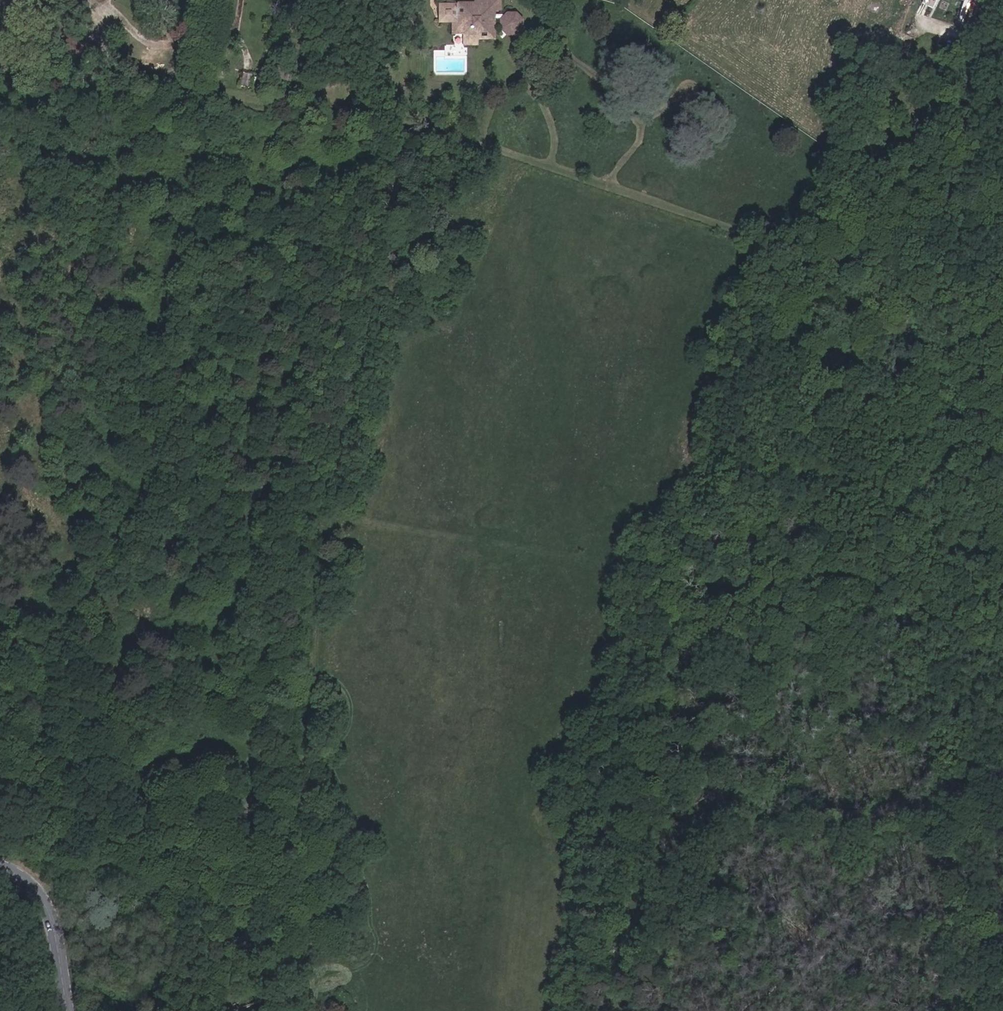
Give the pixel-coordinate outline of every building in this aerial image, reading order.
[(961,13),(967,15),(971,0),(966,0),(961,13)] [(494,3),(442,1),(441,17),(455,18),(455,30),(464,31),(464,40),(477,40),(477,29),(492,30),(493,16),(493,13),(494,3)] [(522,20),(516,15),(508,14),(505,17),(503,20),(502,28),(508,34),(516,34),(522,29),(522,20)]
